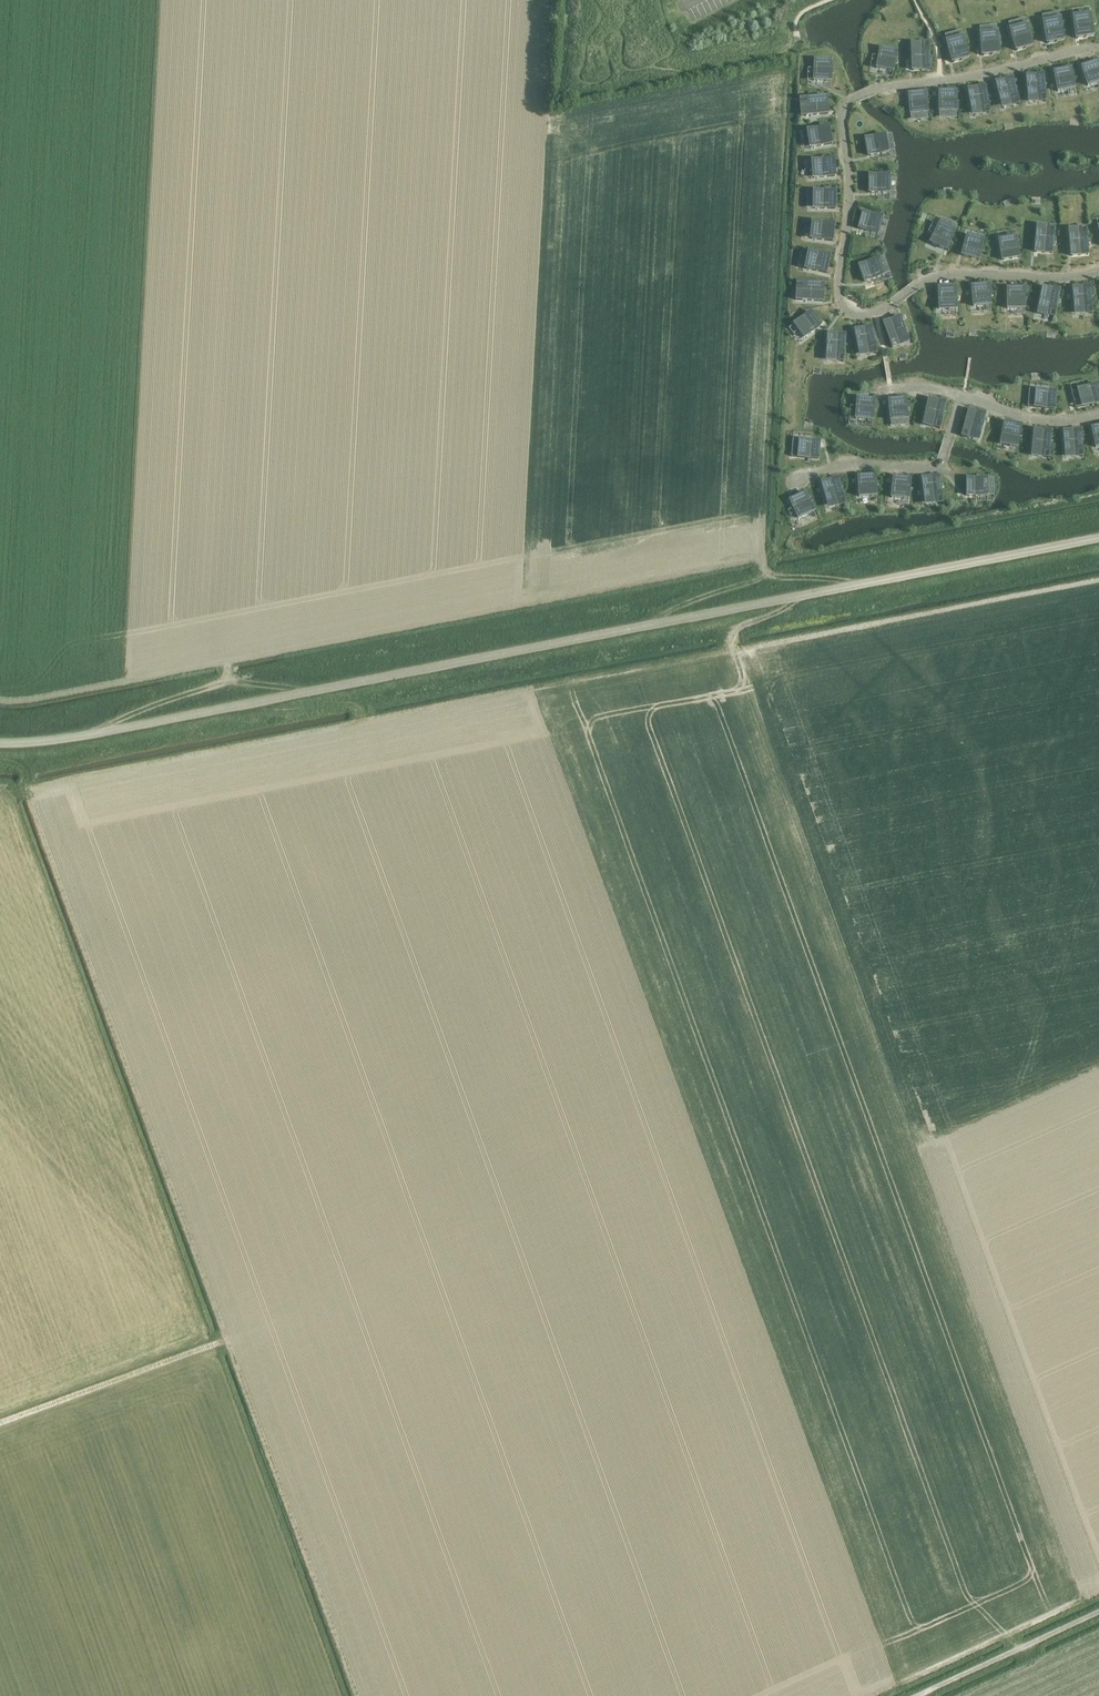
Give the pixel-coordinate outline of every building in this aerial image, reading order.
[(1083,17),(1073,18),(1076,39),(1086,37),(1086,36),(1093,35),(1090,14),(1082,15),(1083,17)] [(1052,22),(1043,24),(1047,44),(1057,42),(1057,40),(1063,39),(1060,19),(1052,20),(1052,22)] [(1019,29),(1010,31),(1016,51),(1025,48),(1025,47),(1032,45),(1026,25),(1019,27),(1019,29)] [(989,35),(980,35),(982,56),(992,55),(992,53),(999,53),(997,32),(989,33),(989,35)] [(956,41),(947,43),(952,63),(962,60),(962,59),(968,57),(963,37),(955,39),(956,41)] [(880,48),(876,68),(893,72),(897,51),(880,48)] [(929,70),(929,49),(911,50),(912,71),(929,70)] [(814,81),(831,82),(832,61),(814,60),(814,81)] [(1081,67),(1088,86),(1098,83),(1098,65),(1098,61),(1081,67)] [(1071,68),(1054,72),(1058,92),(1075,89),(1071,68)] [(1043,75),(1026,76),(1028,97),(1045,95),(1043,75)] [(1012,78),(995,82),(1001,102),(1017,98),(1012,78)] [(988,107),(985,86),(968,89),(971,110),(988,107)] [(956,112),(956,91),(939,91),(939,112),(956,112)] [(926,93),(908,94),(910,115),(927,113),(926,93)] [(808,116),(828,114),(827,97),(806,99),(808,116)] [(827,128),(807,131),(808,138),(810,138),(811,148),(831,144),(830,134),(828,135),(827,128)] [(865,138),(868,156),(888,153),(886,135),(865,138)] [(832,160),(811,161),(812,169),(814,169),(814,178),(835,177),(834,167),(832,167),(832,160)] [(889,175),(869,175),(869,193),(889,193),(889,175)] [(834,192),(813,192),(813,199),(815,199),(815,209),(835,209),(835,199),(834,199),(834,192)] [(1089,200),(1088,222),(1096,223),(1097,201),(1089,200)] [(863,212),(858,229),(878,234),(883,217),(863,212)] [(812,239),(832,242),(834,231),(832,231),(833,224),(812,222),(811,230),(813,230),(812,239)] [(946,250),(955,232),(939,224),(930,243),(946,250)] [(1035,252),(1052,254),(1054,233),(1036,232),(1035,252)] [(1071,256),(1088,255),(1086,234),(1069,236),(1071,256)] [(978,260),(984,240),(967,236),(962,256),(978,260)] [(1019,258),(1016,237),(999,240),(1002,261),(1019,258)] [(806,269),(826,274),(829,263),(827,263),(828,256),(808,252),(807,260),(808,260),(806,269)] [(864,282),(884,275),(878,259),(858,266),(864,282)] [(802,301),(823,302),(824,285),(803,284),(802,301)] [(971,286),(973,307),(991,305),(989,285),(971,286)] [(1092,307),(1090,287),(1072,288),(1074,309),(1092,307)] [(938,288),(939,309),(949,309),(949,310),(956,310),(956,289),(949,290),(949,288),(938,288)] [(1007,288),(1007,309),(1025,309),(1025,288),(1007,288)] [(1056,311),(1059,291),(1042,288),(1039,308),(1056,311)] [(810,312),(794,325),(804,338),(821,326),(810,312)] [(890,342),(906,336),(900,317),(883,323),(890,342)] [(858,350),(875,347),(871,327),(854,330),(858,350)] [(827,355),(844,355),(845,335),(828,334),(827,355)] [(1097,385),(1077,390),(1082,407),(1098,402),(1098,391),(1097,385)] [(1055,409),(1056,392),(1036,390),(1034,407),(1055,409)] [(873,420),(875,400),(857,398),(855,419),(873,420)] [(908,419),(906,399),(889,400),(890,421),(908,419)] [(946,402),(929,399),(924,419),(941,422),(946,402)] [(963,430),(980,434),(985,415),(969,410),(963,430)] [(1004,423),(1001,443),(1010,445),(1010,447),(1017,448),(1021,428),(1014,426),(1014,425),(1004,423)] [(1049,452),(1051,431),(1034,430),(1032,450),(1049,452)] [(1082,450),(1080,430),(1063,431),(1065,452),(1082,450)] [(818,459),(820,442),(799,440),(798,458),(818,459)] [(858,476),(859,497),(876,496),(875,475),(858,476)] [(942,497),(939,476),(922,479),(924,499),(942,497)] [(844,498),(838,478),(821,483),(827,503),(844,498)] [(893,478),(891,498),(909,500),(911,479),(893,478)] [(987,496),(987,479),(967,479),(967,496),(987,496)] [(790,500),(798,519),(814,512),(805,493),(790,500)]
